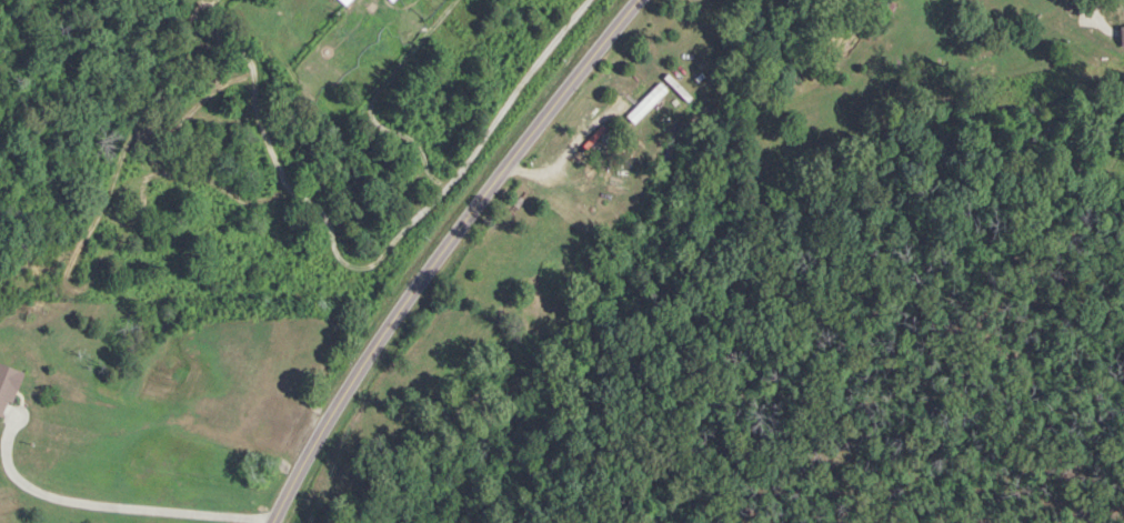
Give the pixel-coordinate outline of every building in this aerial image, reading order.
[(889,2),(880,0),(877,0),(872,18),(884,21),(889,2)] [(19,373),(0,366),(0,418),(3,419),(19,373)]
